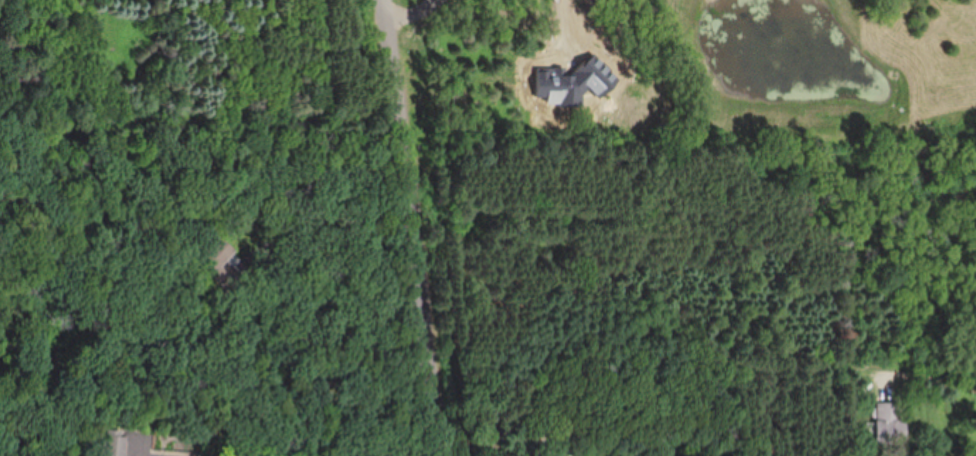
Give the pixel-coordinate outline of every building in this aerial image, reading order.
[(235,252),(220,239),(199,263),(215,276),(235,252)] [(878,403),(878,444),(906,444),(906,403),(878,403)]
